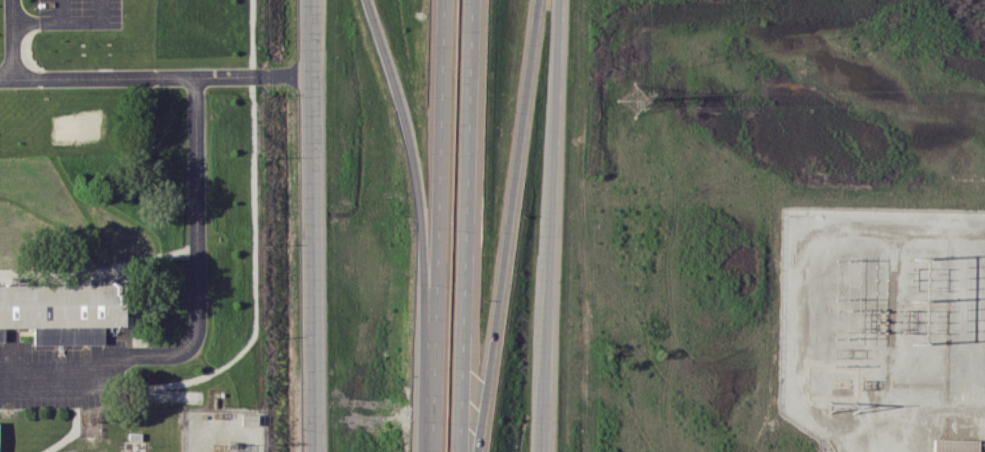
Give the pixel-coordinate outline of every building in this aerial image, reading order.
[(4,342),(4,328),(34,328),(34,345),(105,345),(105,327),(132,326),(132,302),(126,302),(126,284),(0,285),(0,342),(4,342)] [(259,414),(243,414),(243,425),(258,425),(259,414)] [(934,439),(933,451),(978,451),(978,439),(934,439)]
